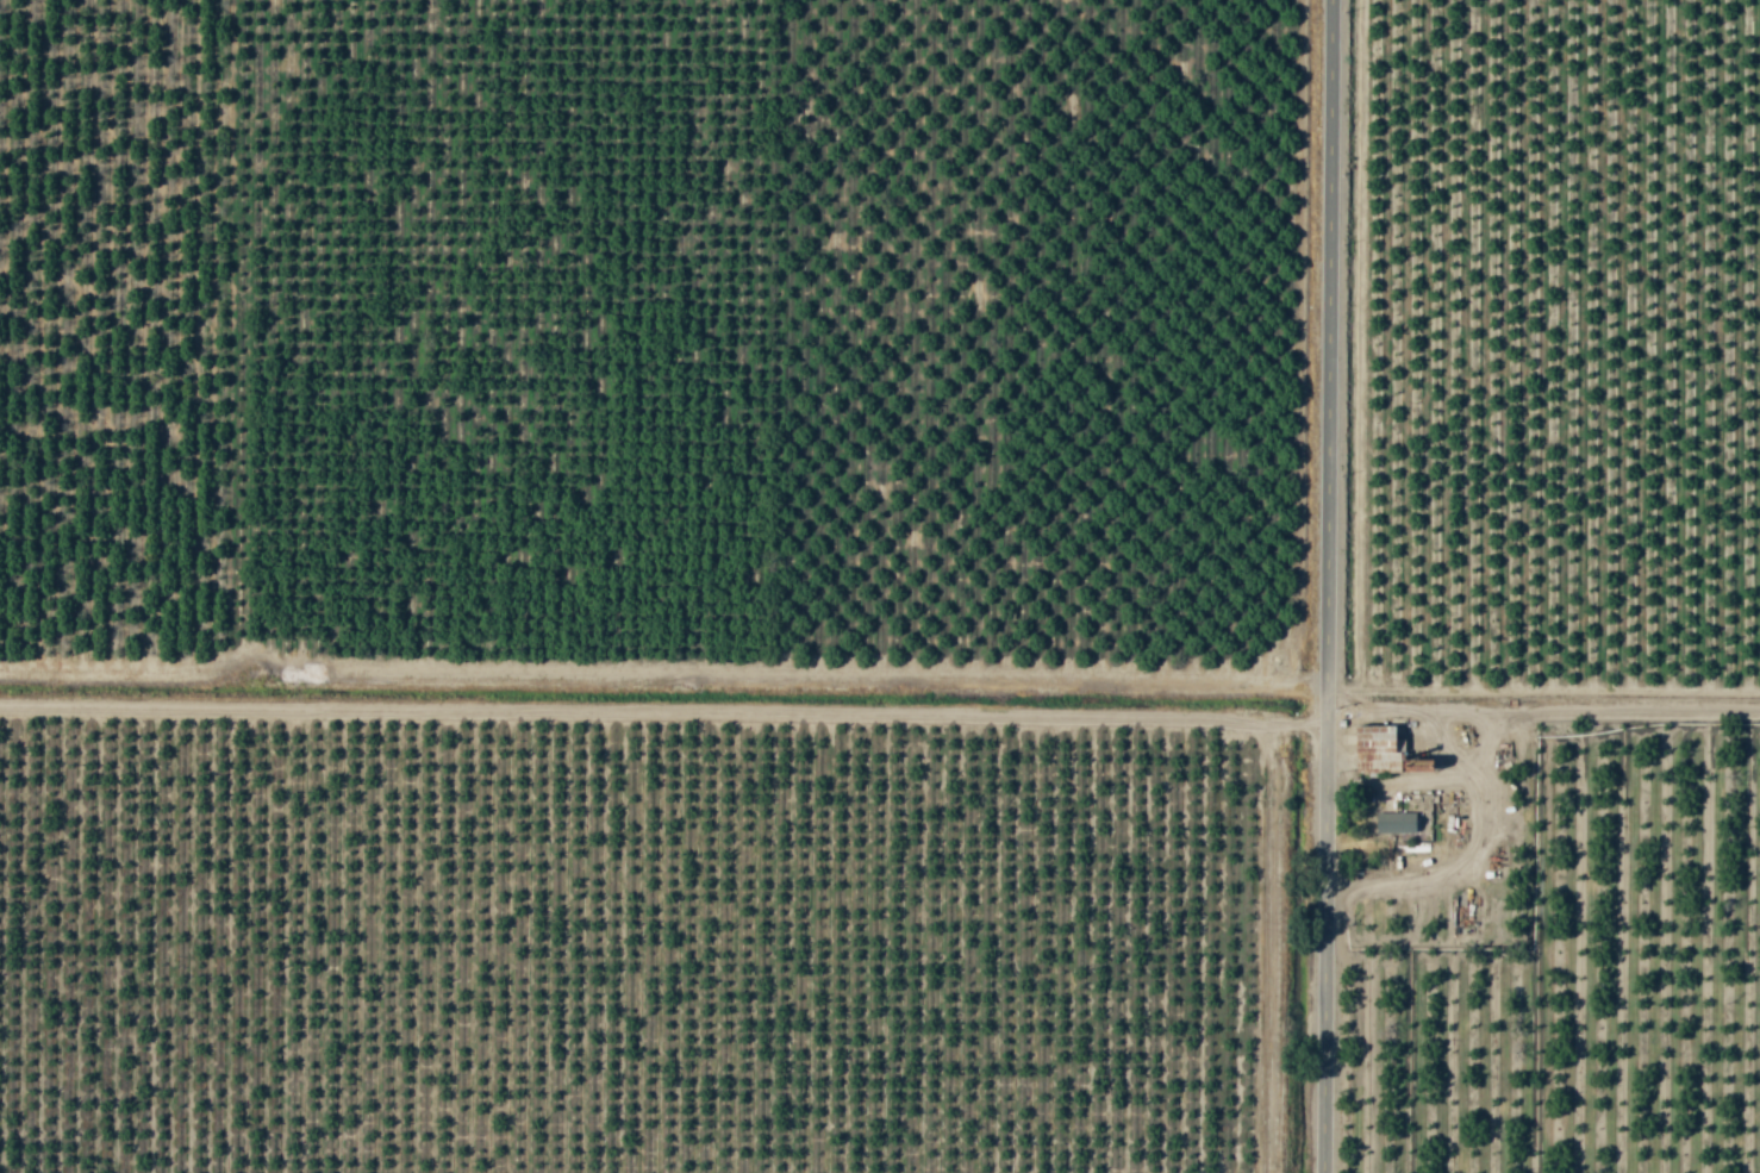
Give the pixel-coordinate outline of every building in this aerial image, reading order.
[(1415,813),(1376,814),(1376,833),(1415,832),(1415,813)]
